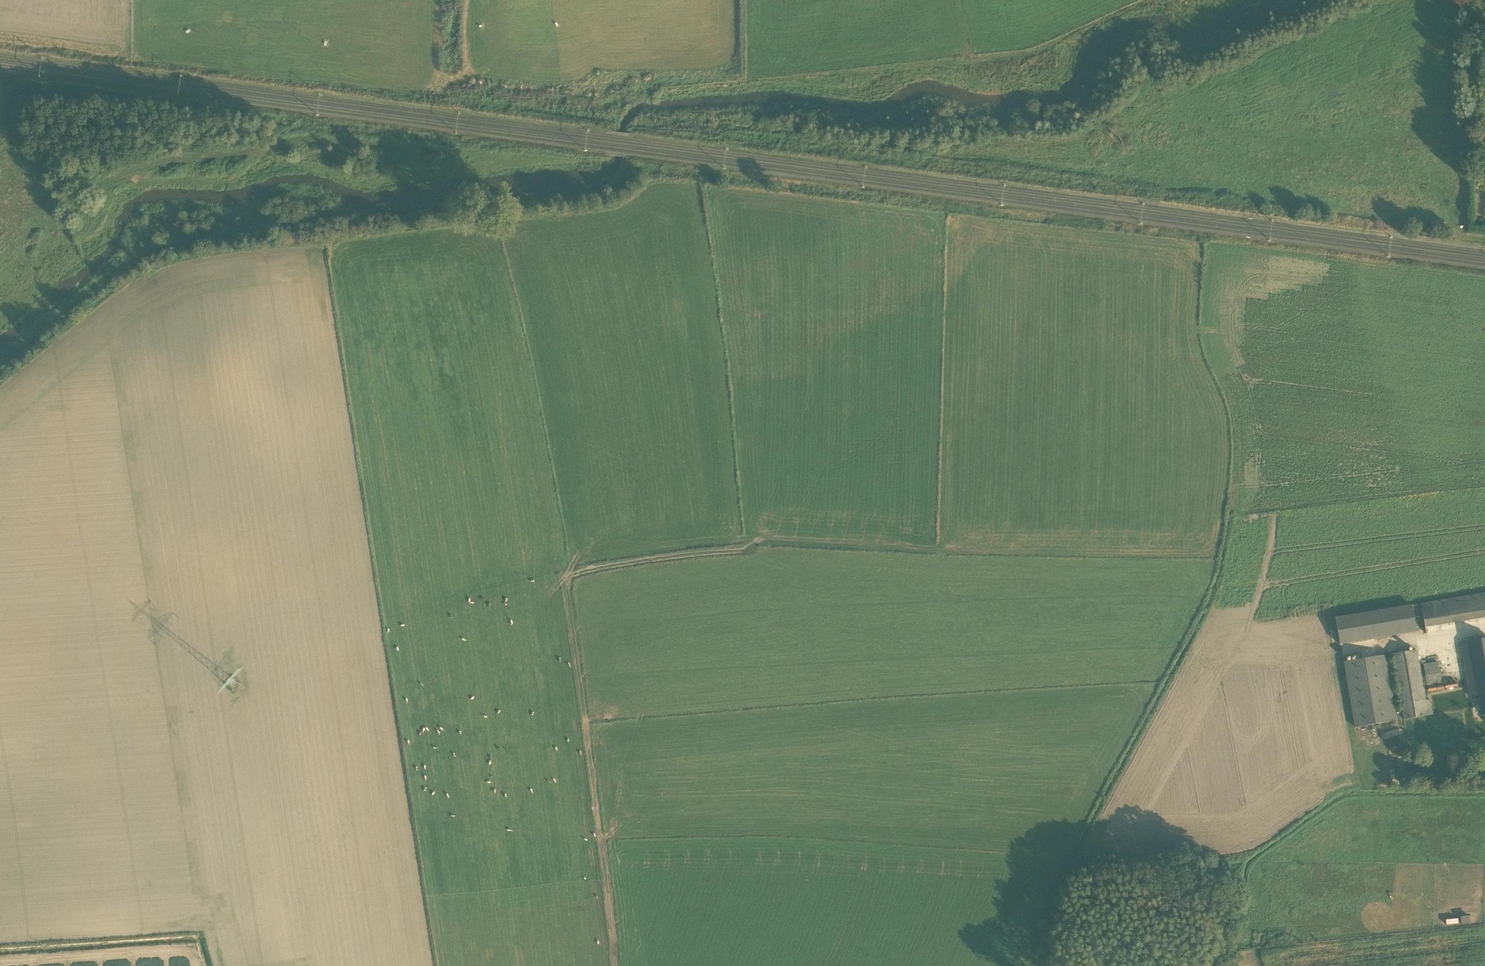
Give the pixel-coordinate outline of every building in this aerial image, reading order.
[(1484,624),(1484,593),(1421,604),(1426,634),(1484,624)] [(1341,643),(1417,630),(1413,603),(1335,616),(1341,643)] [(1460,643),(1470,697),(1479,695),(1482,716),(1484,716),(1484,639),(1460,643)] [(1426,700),(1424,691),(1422,676),(1425,676),(1425,677),(1423,678),(1425,690),(1428,689),(1428,691),(1443,689),(1438,662),(1423,664),(1425,673),(1422,673),(1418,650),(1392,654),(1400,700),(1392,702),(1384,656),(1343,665),(1354,728),(1395,721),(1393,707),(1396,706),(1401,706),(1403,719),(1433,715),(1431,699),(1426,700)]
